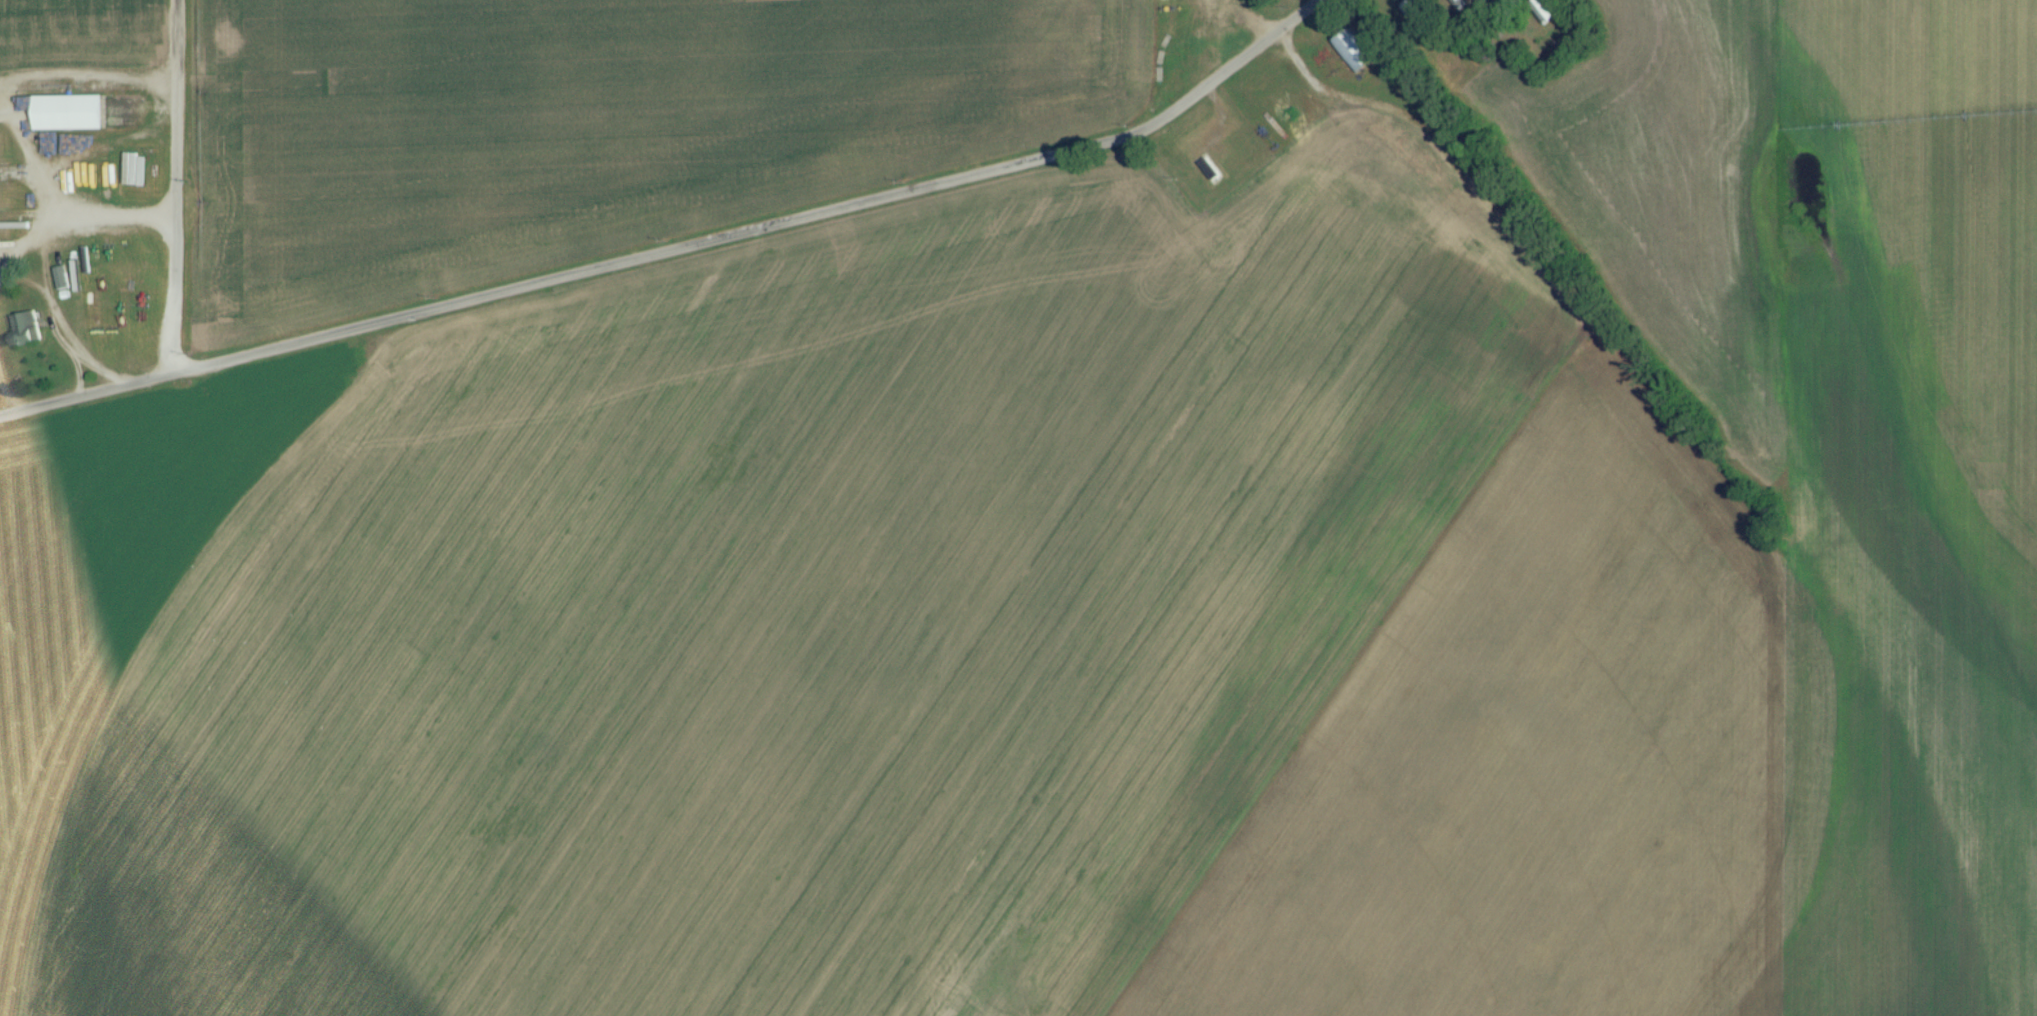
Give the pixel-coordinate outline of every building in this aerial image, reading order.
[(1476,6),(1472,0),(1446,0),(1458,18),(1476,6)] [(1560,21),(1545,0),(1530,11),(1545,32),(1560,21)] [(1376,66),(1352,34),(1331,50),(1356,82),(1376,66)] [(102,104),(32,104),(32,138),(102,138),(102,104)] [(1200,171),(1214,190),(1222,183),(1208,165),(1200,171)] [(57,298),(68,296),(66,274),(54,275),(57,298)] [(36,350),(36,322),(15,322),(15,350),(36,350)]
